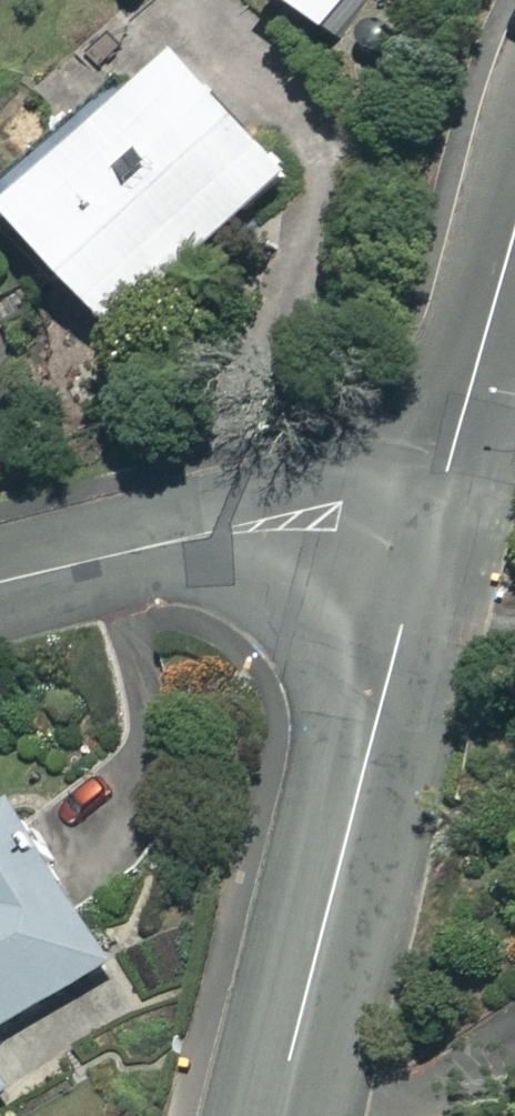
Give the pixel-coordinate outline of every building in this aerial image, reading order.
[(199,74),(28,239),(141,355),(312,190),(199,74)] [(118,955),(23,799),(0,812),(0,879),(4,886),(0,888),(0,1026),(118,955)]
